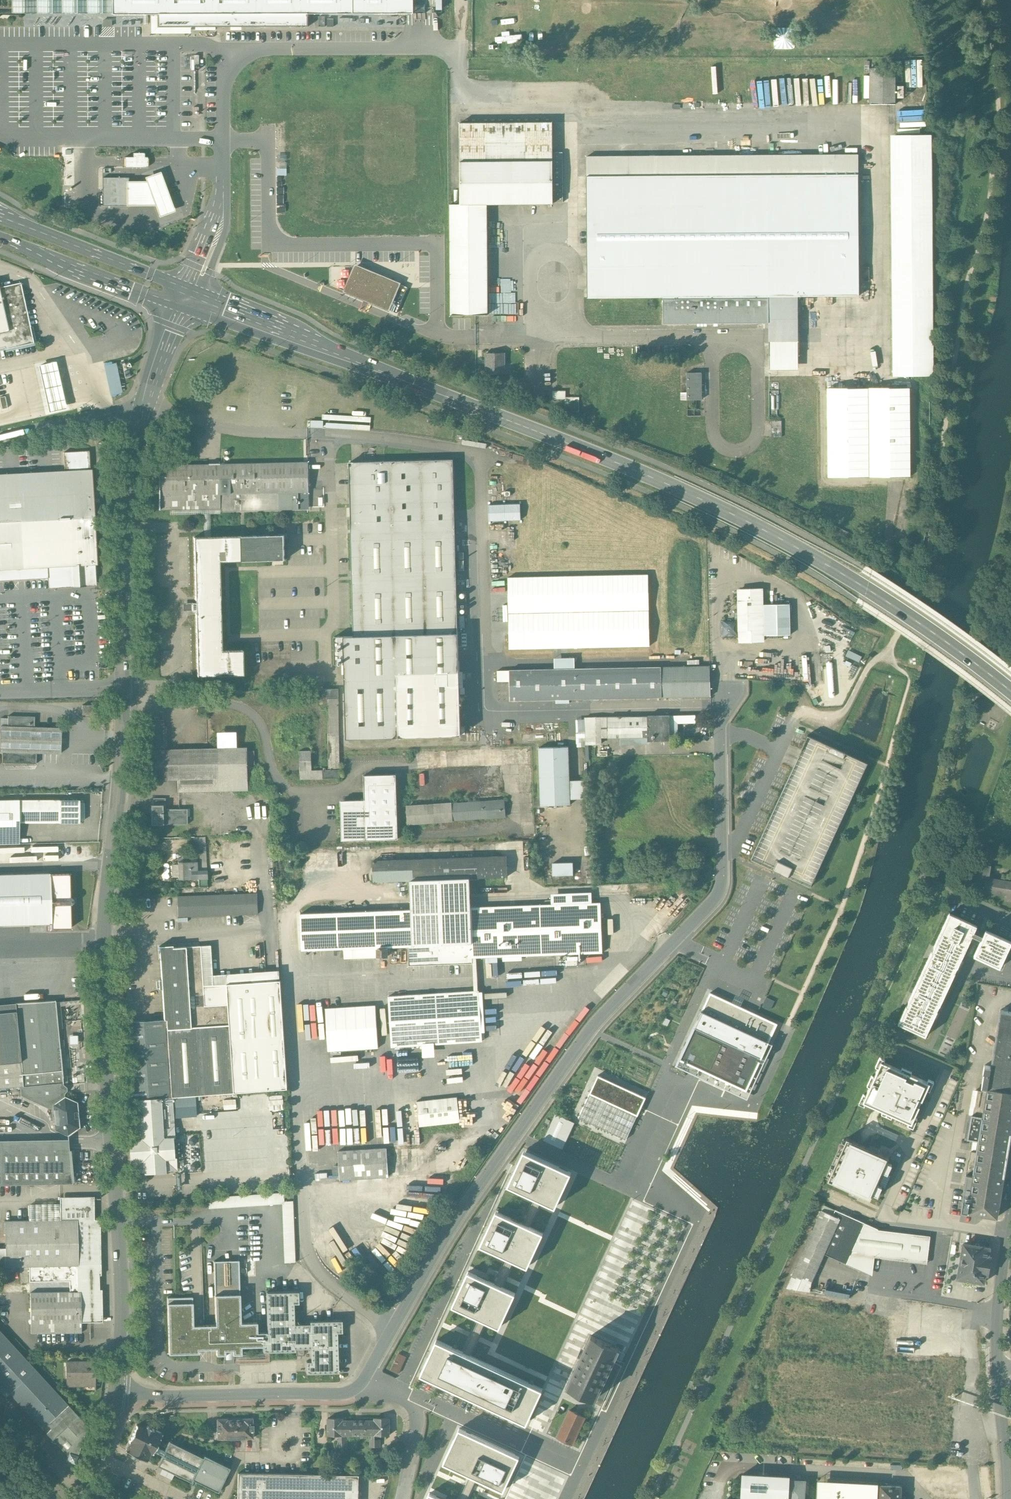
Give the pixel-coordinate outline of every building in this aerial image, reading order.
[(10,13),(157,13),(157,26),(175,26),(308,26),(308,13),(398,13),(398,0),(10,0),(10,13)] [(895,69),(870,69),(870,105),(895,105),(895,69)] [(553,122),(460,123),(461,204),(487,204),(554,203),(554,202),(563,202),(563,152),(553,152),(553,122)] [(931,135),(891,135),(893,376),(933,375),(931,135)] [(148,165),(147,151),(133,151),(133,155),(125,156),(126,166),(148,165)] [(587,157),(587,177),(768,175),(859,174),(859,155),(587,157)] [(147,181),(129,181),(129,205),(155,206),(160,217),(175,212),(161,171),(145,177),(147,181)] [(859,174),(768,175),(769,296),(799,296),(860,295),(859,174)] [(768,175),(587,177),(588,298),(664,297),(664,299),(769,298),(769,296),(768,175)] [(129,177),(103,177),(103,205),(129,205),(129,181),(129,177)] [(487,204),(461,204),(450,204),(451,315),(476,315),(488,315),(487,204)] [(401,283),(355,264),(350,277),(344,291),(390,310),(401,283)] [(33,345),(20,283),(0,287),(0,352),(33,345)] [(799,296),(769,296),(769,298),(769,322),(769,336),(770,370),(799,370),(799,336),(799,296)] [(769,298),(664,299),(664,323),(769,322),(769,298)] [(505,353),(486,353),(486,374),(505,374),(505,353)] [(58,371),(4,383),(12,418),(66,406),(58,371)] [(702,400),(702,373),(687,373),(687,400),(702,400)] [(779,382),(771,382),(771,390),(769,390),(769,420),(778,419),(777,394),(779,394),(779,382)] [(910,388),(828,389),(829,477),(911,476),(910,388)] [(579,397),(566,397),(566,391),(553,391),(553,399),(565,399),(565,412),(579,412),(579,397)] [(782,421),(772,421),(772,437),(782,437),(782,421)] [(0,475),(0,581),(59,577),(96,575),(95,564),(97,564),(92,469),(90,470),(89,451),(64,452),(65,471),(0,475)] [(453,460),(349,463),(354,636),(334,637),(335,664),(345,664),(347,738),(399,737),(397,675),(459,673),(458,633),(453,460)] [(308,462),(259,463),(259,493),(279,493),(279,507),(309,506),(308,462)] [(259,463),(178,465),(179,509),(279,507),(279,493),(259,493),(259,463)] [(178,465),(158,465),(159,510),(160,510),(160,509),(179,509),(178,465)] [(284,535),(239,536),(194,537),(195,602),(192,603),(192,611),(196,611),(197,676),(243,675),(242,650),(221,650),(219,561),(285,560),(284,535)] [(510,653),(649,648),(647,576),(508,580),(510,653)] [(763,590),(738,591),(738,601),(738,621),(739,621),(739,641),(764,640),(764,635),(790,635),(790,604),(763,605),(763,590)] [(710,666),(661,667),(662,697),(710,696),(710,666)] [(661,667),(509,670),(510,700),(662,697),(661,667)] [(459,673),(397,675),(399,737),(461,735),(459,673)] [(339,689),(321,689),(322,697),(327,697),(329,769),(311,770),(311,751),(299,751),(300,778),(340,778),(339,689)] [(676,714),(581,715),(581,743),(644,743),(676,742),(676,736),(676,733),(676,714)] [(0,752),(3,752),(3,763),(36,763),(37,753),(40,753),(57,753),(60,753),(60,728),(38,728),(34,728),(34,716),(8,716),(8,726),(1,726),(0,752)] [(247,748),(163,750),(163,720),(158,720),(158,717),(153,717),(153,720),(148,720),(149,750),(146,750),(147,780),(177,779),(178,792),(208,791),(247,790),(248,790),(247,748)] [(792,772),(750,863),(810,891),(867,767),(807,740),(800,755),(791,751),(788,757),(783,768),(792,772)] [(569,747),(539,748),(541,805),(571,804),(569,747)] [(396,774),(364,775),(365,800),(366,840),(398,839),(396,774)] [(365,800),(341,801),(342,840),(366,840),(365,800)] [(504,800),(453,804),(454,820),(506,816),(504,800)] [(0,804),(0,842),(24,842),(23,822),(62,821),(62,825),(88,824),(87,801),(0,804)] [(187,809),(165,809),(165,804),(152,804),(151,804),(151,825),(187,824),(187,809)] [(453,804),(408,808),(410,823),(454,820),(453,804)] [(205,837),(194,837),(194,849),(200,849),(200,851),(206,850),(206,847),(205,837)] [(200,861),(191,862),(191,859),(178,857),(178,865),(172,866),(172,876),(178,877),(178,879),(197,879),(197,881),(199,880),(199,879),(208,879),(206,850),(200,851),(200,861)] [(600,906),(470,909),(469,883),(507,882),(506,859),(373,863),(373,886),(406,885),(406,914),(300,916),(301,954),(408,951),(408,967),(471,965),(471,961),(473,993),(389,998),(392,1050),(483,1045),(480,993),(478,993),(476,961),(601,957),(600,906)] [(573,862),(553,863),(553,875),(573,874),(573,862)] [(973,863),(970,881),(987,884),(985,891),(1006,895),(1005,901),(1010,902),(1010,881),(990,877),(992,866),(973,863)] [(0,876),(0,928),(53,926),(53,931),(76,931),(74,873),(0,876)] [(261,895),(180,896),(180,915),(262,914),(261,895)] [(899,1024),(926,1037),(941,1005),(961,961),(971,939),(976,941),(980,943),(974,956),(1000,968),(1010,945),(1010,942),(985,930),(983,936),(975,932),(977,926),(950,914),(899,1024)] [(181,948),(162,949),(164,982),(167,1021),(173,1100),(290,1091),(282,973),(226,977),(227,983),(215,984),(212,946),(181,948)] [(710,990),(677,1065),(748,1096),(779,1027),(782,1022),(710,990)] [(57,1002),(0,1007),(0,1090),(21,1088),(22,1097),(54,1112),(55,1130),(71,1138),(83,1128),(80,1104),(67,1098),(57,1002)] [(326,1007),(328,1050),(379,1049),(378,1005),(326,1007)] [(991,1066),(984,1065),(983,1073),(984,1073),(982,1088),(988,1089),(987,1096),(986,1095),(986,1092),(976,1090),(968,1139),(978,1141),(976,1151),(975,1161),(970,1160),(969,1160),(962,1200),(964,1201),(962,1211),(968,1212),(967,1212),(970,1213),(970,1212),(982,1214),(984,1215),(984,1214),(996,1216),(995,1216),(997,1217),(998,1214),(997,1214),(998,1207),(999,1207),(999,1205),(1000,1197),(1001,1195),(1000,1194),(1001,1187),(1002,1187),(1002,1185),(1003,1176),(1004,1176),(1005,1174),(1004,1173),(1005,1166),(1006,1167),(1006,1164),(1007,1156),(1008,1156),(1008,1153),(1007,1153),(1009,1145),(1009,1146),(1010,1144),(1009,1143),(1010,1135),(1010,1136),(1010,1135),(1010,1132),(1010,1131),(1010,1127),(1010,1012),(1000,1010),(991,1066)] [(125,1103),(173,1100),(167,1021),(119,1025),(125,1103)] [(929,1085),(877,1062),(858,1103),(875,1111),(910,1127),(929,1085)] [(648,1091),(599,1069),(577,1118),(626,1140),(648,1091)] [(284,1094),(270,1095),(270,1109),(284,1109),(284,1094)] [(175,1125),(173,1100),(125,1103),(130,1175),(178,1172),(175,1125)] [(420,1130),(460,1126),(458,1100),(417,1104),(420,1130)] [(859,1146),(842,1138),(823,1181),(865,1201),(868,1195),(877,1199),(882,1188),(873,1184),(878,1174),(886,1178),(891,1167),(882,1162),(884,1157),(859,1146)] [(72,1185),(71,1143),(0,1143),(0,1186),(72,1185)] [(524,1147),(508,1181),(534,1193),(543,1197),(557,1204),(573,1169),(559,1163),(524,1147)] [(341,1183),(388,1179),(386,1150),(339,1153),(341,1183)] [(284,1193),(209,1198),(209,1207),(284,1202),(284,1193)] [(543,1197),(534,1193),(533,1197),(523,1219),(531,1223),(541,1201),(543,1197)] [(104,1266),(103,1221),(96,1221),(96,1199),(62,1199),(62,1207),(31,1207),(31,1222),(6,1222),(7,1249),(0,1249),(0,1268),(29,1267),(104,1266)] [(284,1202),(286,1252),(295,1251),(293,1201),(284,1202)] [(496,1207),(480,1241),(507,1253),(515,1257),(528,1264),(545,1229),(531,1223),(523,1219),(496,1207)] [(865,1223),(835,1210),(833,1215),(822,1210),(787,1288),(810,1291),(812,1282),(824,1254),(860,1270),(864,1261),(873,1257),(927,1263),(930,1236),(868,1229),(863,1227),(865,1223)] [(331,1264),(333,1262),(332,1260),(343,1250),(333,1239),(320,1250),(331,1264)] [(975,1245),(964,1244),(962,1256),(961,1263),(959,1278),(980,1282),(981,1283),(982,1283),(983,1284),(984,1283),(985,1282),(986,1281),(986,1280),(986,1279),(985,1278),(986,1275),(988,1275),(989,1269),(990,1265),(989,1265),(991,1256),(988,1256),(990,1248),(981,1246),(975,1245)] [(295,1251),(286,1252),(286,1262),(296,1262),(295,1251)] [(515,1257),(507,1253),(505,1256),(496,1276),(495,1278),(504,1282),(504,1280),(514,1260),(515,1257)] [(241,1347),(263,1346),(263,1351),(294,1350),(294,1348),(311,1347),(311,1361),(306,1361),(306,1373),(337,1372),(336,1332),(341,1332),(341,1320),(310,1321),(310,1324),(293,1324),(293,1303),(298,1303),(298,1292),(266,1292),(268,1333),(267,1333),(267,1332),(257,1332),(257,1322),(241,1323),(239,1260),(214,1261),(216,1325),(193,1325),(192,1297),(176,1297),(167,1297),(169,1354),(199,1353),(199,1349),(216,1349),(216,1355),(242,1354),(241,1347)] [(469,1265),(452,1301),(479,1313),(487,1317),(500,1323),(517,1288),(504,1282),(495,1278),(469,1265)] [(80,1292),(104,1291),(104,1266),(29,1267),(30,1285),(70,1284),(70,1291),(32,1292),(32,1332),(81,1332),(81,1323),(80,1292)] [(80,1292),(81,1323),(104,1323),(104,1291),(80,1292)] [(487,1317),(479,1313),(471,1330),(463,1351),(471,1355),(479,1334),(487,1317)] [(85,1467),(93,1425),(0,1328),(0,1378),(85,1467)] [(592,1333),(568,1385),(595,1397),(619,1345),(592,1333)] [(463,1351),(435,1340),(417,1383),(524,1430),(543,1387),(537,1385),(471,1355),(463,1351)] [(98,1356),(66,1356),(67,1385),(98,1385),(98,1356)] [(569,1409),(557,1438),(573,1445),(585,1416),(569,1409)] [(243,1420),(227,1420),(226,1419),(217,1419),(217,1426),(217,1431),(218,1439),(253,1438),(253,1430),(253,1425),(252,1425),(252,1418),(243,1418),(243,1420)] [(343,1418),(328,1418),(328,1435),(389,1435),(389,1418),(375,1418),(375,1420),(343,1420),(343,1418)] [(460,1422),(444,1456),(470,1468),(478,1472),(500,1482),(505,1484),(521,1450),(460,1422)] [(162,1433),(147,1426),(145,1429),(137,1425),(129,1441),(130,1441),(126,1450),(146,1460),(150,1451),(153,1452),(153,1451),(162,1456),(158,1466),(191,1482),(192,1480),(218,1492),(230,1468),(204,1455),(203,1458),(170,1441),(165,1451),(156,1446),(162,1433)] [(384,1452),(376,1451),(375,1461),(384,1462),(384,1452)] [(470,1468),(461,1489),(456,1498),(458,1498),(465,1498),(469,1492),(478,1472),(470,1468)] [(238,1473),(237,1498),(359,1498),(359,1475),(238,1473)] [(807,1483),(791,1482),(791,1479),(742,1476),(740,1498),(806,1498),(807,1483)] [(900,1490),(818,1485),(817,1498),(900,1498),(900,1490)] [(424,1498),(458,1498),(456,1498),(430,1486),(424,1498)]
